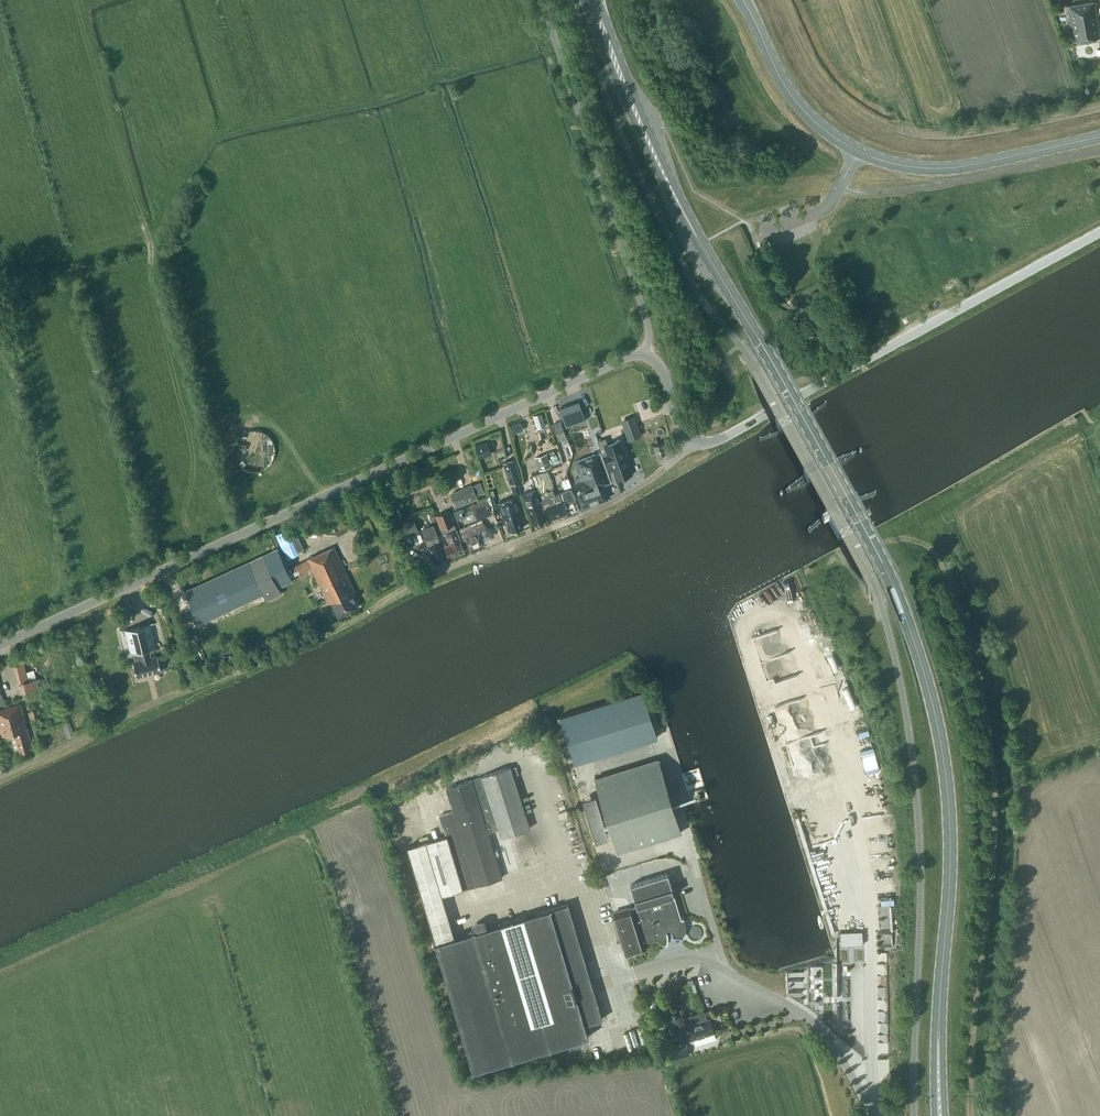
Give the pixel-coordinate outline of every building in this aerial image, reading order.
[(1067,6),(1071,30),(1073,29),(1075,41),(1099,37),(1097,25),(1098,25),(1097,16),(1096,16),(1094,2),(1092,2),(1092,1),(1068,5),(1067,6)] [(566,426),(586,419),(579,401),(559,407),(566,426)] [(535,422),(544,419),(542,413),(533,415),(535,422)] [(625,418),(632,439),(642,435),(634,415),(625,418)] [(566,437),(561,420),(553,423),(559,440),(566,437)] [(256,466),(278,448),(264,432),(263,433),(257,426),(240,441),(245,447),(244,448),(251,457),(249,458),(256,466)] [(620,439),(607,443),(605,438),(598,440),(613,480),(616,478),(617,480),(618,479),(631,474),(633,474),(633,473),(632,473),(620,439)] [(476,446),(478,453),(490,450),(488,442),(476,446)] [(656,455),(666,452),(663,442),(653,445),(656,455)] [(563,447),(566,454),(571,452),(569,445),(563,447)] [(612,481),(601,451),(575,461),(581,480),(577,482),(580,492),(578,493),(583,507),(608,498),(603,484),(612,481)] [(547,453),(535,457),(539,470),(551,466),(547,453)] [(556,453),(550,455),(553,463),(559,461),(556,453)] [(514,458),(504,462),(510,484),(511,484),(517,482),(521,481),(514,458)] [(533,475),(542,499),(541,499),(544,507),(546,506),(551,518),(566,512),(563,504),(573,500),(569,489),(554,494),(546,470),(533,475)] [(396,481),(399,488),(410,484),(407,477),(396,481)] [(562,481),(565,488),(571,486),(569,479),(562,481)] [(457,508),(478,499),(472,483),(451,492),(457,508)] [(533,524),(546,519),(536,488),(523,493),(533,524)] [(510,531),(523,527),(520,519),(522,518),(515,496),(499,502),(504,519),(506,518),(510,531)] [(492,514),(487,499),(471,505),(477,520),(492,514)] [(464,506),(456,510),(461,519),(469,515),(464,506)] [(449,557),(465,551),(449,510),(436,515),(443,534),(446,533),(450,544),(445,546),(449,557)] [(400,524),(405,538),(419,533),(414,519),(400,524)] [(485,543),(480,533),(487,530),(483,520),(459,529),(463,539),(466,538),(470,549),(485,543)] [(433,524),(422,529),(431,553),(432,553),(435,561),(439,559),(440,560),(445,559),(444,558),(446,557),(440,542),(437,534),(433,524)] [(359,606),(352,592),(355,591),(333,546),(308,559),(329,603),(332,602),(338,616),(359,606)] [(185,591),(200,622),(251,599),(248,592),(262,585),(268,598),(280,592),(276,582),(287,577),(282,567),(274,571),(266,554),(236,568),(185,591)] [(163,646),(162,645),(154,647),(148,625),(157,623),(157,622),(120,632),(128,630),(134,652),(125,654),(126,655),(135,653),(137,661),(134,662),(138,677),(163,671),(159,656),(151,658),(149,649),(163,646)] [(37,678),(29,680),(24,662),(14,665),(21,691),(39,687),(37,678)] [(579,758),(664,738),(653,690),(568,710),(579,758)] [(21,703),(0,709),(0,731),(1,735),(10,733),(15,749),(20,748),(21,751),(30,749),(29,745),(32,745),(27,726),(26,727),(24,721),(26,720),(21,703)] [(31,710),(33,719),(39,717),(36,708),(31,710)] [(75,734),(70,721),(63,724),(68,737),(75,734)] [(658,758),(595,778),(618,851),(681,832),(658,758)] [(510,766),(482,776),(473,779),(472,779),(446,787),(454,811),(440,815),(446,835),(407,847),(435,942),(435,943),(473,1070),(588,1036),(585,1024),(602,1019),(568,903),(487,927),(485,921),(483,921),(481,921),(479,921),(477,922),(475,923),(474,924),(472,925),(474,931),(455,937),(442,895),(502,877),(489,832),(492,831),(492,830),(499,828),(501,837),(530,827),(510,766)] [(419,835),(428,835),(429,825),(419,824),(419,835)] [(408,840),(419,837),(417,830),(406,833),(408,840)] [(845,866),(846,846),(851,847),(851,841),(841,840),(840,865),(845,866)] [(683,937),(682,936),(684,935),(685,933),(686,931),(686,929),(686,927),(686,925),(685,923),(684,921),(683,920),(684,918),(684,919),(684,918),(681,917),(668,873),(630,884),(637,905),(614,913),(627,955),(642,950),(640,943),(667,935),(667,939),(666,943),(667,943),(668,940),(668,936),(672,936),(672,937),(677,936),(682,937),(683,937)] [(840,945),(862,944),(862,931),(839,931),(840,945)] [(864,958),(863,945),(850,946),(851,959),(864,958)] [(670,996),(677,994),(676,988),(668,990),(670,996)] [(689,1025),(676,1029),(680,1043),(693,1039),(706,1035),(706,1034),(714,1031),(710,1018),(689,1025)] [(690,1054),(688,1046),(670,1052),(673,1059),(690,1054)]
